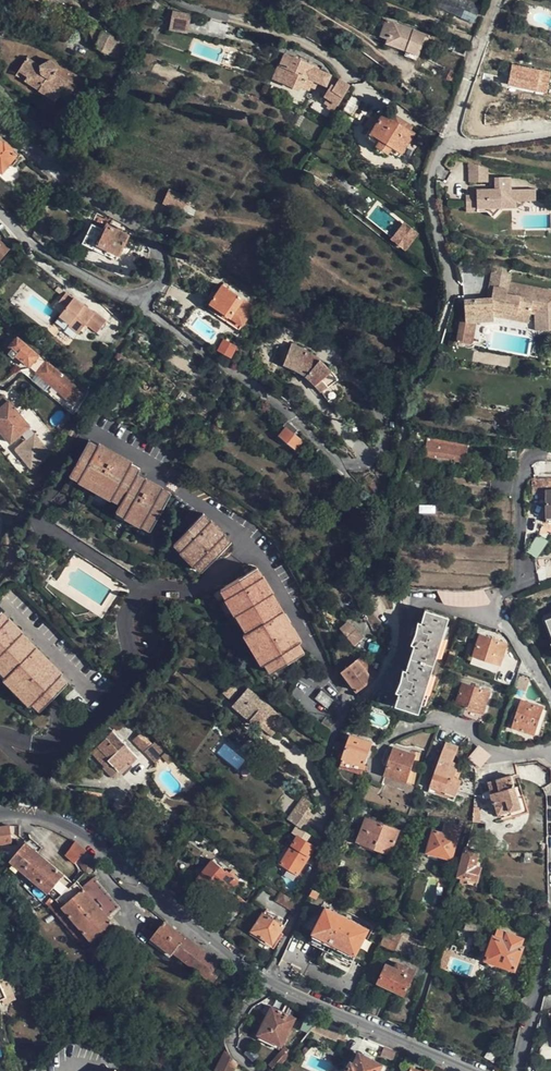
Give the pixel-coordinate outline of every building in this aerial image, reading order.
[(429,4),(473,23),(480,8),(464,0),(431,0),(429,4)] [(187,33),(190,13),(172,10),(169,30),(187,33)] [(416,60),(422,44),(426,42),(428,36),(386,21),(380,36),(388,39),(387,43),(407,51),(405,56),(416,60)] [(90,33),(96,45),(101,35),(92,29),(90,33)] [(114,45),(117,39),(103,31),(101,35),(96,45),(95,48),(118,60),(123,50),(114,45)] [(126,44),(117,39),(114,45),(123,50),(126,44)] [(430,47),(422,44),(416,60),(425,63),(426,59),(430,47)] [(311,88),(315,90),(317,85),(313,83),(314,81),(326,86),(330,75),(318,71),(319,68),(285,54),(280,66),(278,68),(273,78),(300,89),(301,87),(310,91),(311,88)] [(27,58),(18,71),(42,86),(39,90),(56,101),(60,94),(68,82),(56,74),(58,70),(50,61),(40,67),(27,58)] [(445,67),(426,59),(425,63),(422,68),(441,76),(445,67)] [(506,85),(546,95),(550,75),(550,72),(512,63),(506,85)] [(16,75),(39,90),(42,86),(18,71),(16,75)] [(333,111),(350,86),(339,79),(334,86),(331,91),(329,89),(326,94),(324,96),(326,98),(324,103),(327,105),(326,107),(333,111)] [(76,86),(68,82),(60,94),(67,99),(76,86)] [(343,110),(359,120),(367,107),(360,103),(361,101),(352,96),(343,110)] [(372,131),(371,133),(380,139),(376,146),(389,154),(390,152),(393,147),(402,153),(414,134),(410,132),(413,126),(396,116),(393,121),(389,118),(383,115),(378,122),(372,119),(368,125),(367,127),(372,131)] [(367,139),(376,146),(380,139),(371,133),(367,139)] [(3,173),(17,155),(12,151),(13,149),(4,142),(3,143),(0,141),(0,170),(3,173)] [(398,158),(402,153),(393,147),(390,152),(398,158)] [(479,182),(454,182),(454,186),(448,187),(449,198),(466,199),(470,204),(474,209),(484,201),(498,201),(497,193),(509,194),(508,183),(493,182),(493,170),(479,170),(479,182)] [(518,182),(508,183),(509,194),(518,194),(518,182)] [(196,202),(169,190),(164,204),(182,212),(186,203),(194,206),(196,202)] [(404,222),(390,239),(405,251),(419,234),(404,222)] [(97,245),(119,255),(129,235),(107,225),(104,231),(92,224),(82,244),(94,250),(97,245)] [(8,248),(0,241),(0,258),(8,248)] [(116,261),(119,255),(97,245),(94,250),(116,261)] [(516,266),(497,262),(495,270),(514,274),(516,266)] [(512,281),(514,274),(495,270),(490,296),(494,296),(497,287),(510,289),(512,281)] [(550,325),(550,289),(549,287),(512,281),(510,289),(497,287),(494,296),(490,296),(467,298),(468,309),(470,319),(478,318),(495,317),(495,313),(505,310),(531,315),(532,310),(537,311),(539,325),(550,325)] [(229,317),(226,322),(240,331),(250,315),(243,311),(249,303),(222,286),(210,305),(229,317)] [(70,324),(69,326),(79,333),(86,324),(98,333),(107,321),(95,312),(94,314),(74,298),(74,299),(67,293),(60,302),(66,308),(60,316),(70,324)] [(207,309),(226,322),(229,317),(210,305),(207,309)] [(463,321),(477,322),(478,318),(470,319),(468,309),(464,312),(463,321)] [(530,320),(531,315),(505,310),(495,313),(530,320)] [(65,331),(69,326),(70,324),(60,316),(55,323),(65,331)] [(477,322),(463,321),(460,339),(473,342),(477,322)] [(18,338),(10,347),(12,350),(9,354),(14,358),(16,356),(30,367),(39,356),(18,338)] [(231,359),(238,346),(223,339),(216,351),(231,359)] [(300,348),(292,345),(284,364),(289,366),(296,370),(305,375),(313,382),(317,387),(320,392),(338,380),(334,375),(327,368),(319,361),(310,354),(300,348)] [(47,363),(39,356),(30,367),(38,374),(47,363)] [(47,363),(38,374),(73,403),(82,393),(47,363)] [(0,399),(0,431),(10,444),(30,427),(3,396),(0,399)] [(303,442),(286,428),(280,436),(297,449),(303,442)] [(427,457),(436,459),(436,456),(455,458),(454,461),(464,463),(467,444),(429,439),(427,457)] [(82,475),(81,477),(114,496),(115,495),(123,499),(120,504),(119,507),(153,526),(171,494),(138,475),(141,470),(90,441),(72,471),(82,475)] [(274,455),(270,460),(276,464),(275,466),(280,470),(286,463),(274,455)] [(454,465),(454,461),(455,458),(436,456),(436,459),(436,462),(454,465)] [(79,480),(81,477),(82,475),(72,471),(70,476),(79,480)] [(112,501),(113,499),(114,496),(81,477),(79,480),(78,482),(112,501)] [(543,487),(550,487),(550,478),(532,479),(532,487),(543,487)] [(113,499),(120,504),(123,499),(115,495),(114,496),(113,499)] [(150,530),(153,526),(119,507),(117,512),(150,530)] [(178,540),(205,567),(231,541),(204,514),(178,540)] [(201,571),(205,567),(178,540),(174,544),(201,571)] [(249,631),(267,662),(269,660),(275,670),(303,653),(274,604),(277,601),(257,568),(226,587),(231,595),(230,596),(240,612),(241,611),(251,630),(249,631)] [(221,590),(226,598),(230,596),(231,595),(226,587),(221,590)] [(467,591),(438,591),(444,605),(462,607),(478,607),(490,605),(490,601),(484,590),(467,591)] [(235,615),(236,614),(240,612),(230,596),(226,598),(225,599),(235,615)] [(406,670),(399,692),(395,705),(418,713),(448,618),(425,610),(421,623),(414,645),(406,670)] [(240,612),(236,614),(247,632),(249,631),(251,630),(241,611),(240,612)] [(34,703),(36,700),(44,707),(68,684),(27,642),(29,640),(2,612),(0,614),(0,663),(10,672),(7,675),(34,703)] [(349,619),(338,629),(354,646),(364,637),(349,619)] [(410,644),(414,645),(421,623),(418,622),(416,633),(410,644)] [(261,665),(265,663),(267,662),(249,631),(247,632),(244,635),(261,665)] [(500,666),(507,644),(479,635),(472,656),(500,666)] [(363,666),(368,662),(363,656),(342,673),(357,692),(373,679),(363,666)] [(471,659),(470,665),(497,671),(498,665),(471,659)] [(270,673),(275,670),(269,660),(267,662),(265,663),(270,673)] [(378,675),(368,662),(363,666),(373,679),(378,675)] [(6,676),(7,675),(10,672),(0,663),(0,670),(6,676)] [(395,691),(399,692),(406,670),(403,669),(401,679),(395,691)] [(30,706),(33,704),(34,703),(7,675),(6,676),(4,679),(30,706)] [(483,715),(490,693),(463,684),(456,706),(483,715)] [(247,689),(233,706),(250,720),(254,716),(268,727),(279,715),(247,689)] [(322,691),(316,699),(327,708),(334,700),(322,691)] [(40,711),(44,707),(36,700),(34,703),(33,704),(40,711)] [(545,708),(521,700),(513,729),(536,736),(545,708)] [(113,732),(96,748),(108,760),(118,771),(128,761),(131,765),(137,758),(113,732)] [(374,743),(351,736),(343,760),(365,767),(374,743)] [(157,742),(145,752),(155,763),(167,753),(157,742)] [(455,802),(458,792),(463,781),(455,778),(458,769),(459,766),(459,764),(457,763),(456,762),(454,763),(459,747),(447,744),(430,792),(455,802)] [(224,746),(219,754),(237,768),(243,760),(224,746)] [(479,747),(470,758),(480,767),(490,755),(479,747)] [(103,764),(108,760),(96,748),(92,753),(103,764)] [(416,756),(395,749),(386,776),(407,783),(416,756)] [(517,765),(476,769),(476,785),(475,795),(484,795),(485,797),(486,799),(488,800),(493,798),(500,821),(529,813),(523,794),(519,796),(516,787),(512,776),(519,774),(517,765)] [(475,795),(476,785),(463,781),(458,792),(475,795)] [(297,825),(302,829),(313,813),(299,802),(288,819),(297,825)] [(474,820),(474,822),(486,823),(486,818),(482,817),(481,813),(475,813),(474,820)] [(415,822),(397,815),(394,822),(412,829),(415,822)] [(391,855),(399,831),(367,819),(358,842),(391,855)] [(312,836),(302,829),(297,825),(292,833),(298,836),(282,863),(298,874),(315,847),(308,842),(312,836)] [(444,835),(434,832),(429,853),(452,859),(461,830),(446,826),(444,835)] [(13,843),(10,827),(0,828),(0,845),(13,843)] [(76,842),(75,843),(66,856),(75,864),(87,852),(86,852),(76,842)] [(12,862),(54,898),(69,886),(70,886),(72,882),(73,882),(27,844),(12,862)] [(460,876),(461,877),(479,882),(482,869),(476,867),(480,852),(467,849),(460,876)] [(87,859),(81,865),(89,873),(94,868),(87,859)] [(361,878),(365,868),(344,860),(340,869),(361,878)] [(226,872),(214,861),(199,879),(215,893),(218,889),(227,897),(240,881),(228,871),(226,872)] [(341,876),(338,867),(321,873),(324,882),(341,876)] [(72,882),(70,886),(104,932),(114,924),(108,918),(120,907),(93,879),(83,888),(77,883),(76,884),(73,882),(72,882)] [(69,886),(54,898),(57,900),(58,900),(93,941),(104,932),(70,886),(69,886)] [(280,893),(270,888),(267,886),(264,890),(278,897),(280,893)] [(314,890),(311,896),(319,899),(322,894),(314,890)] [(297,903),(280,893),(278,897),(275,902),(294,912),(297,903)] [(229,907),(236,913),(245,902),(238,896),(229,907)] [(86,948),(93,941),(58,900),(57,900),(49,907),(86,948)] [(352,965),(369,930),(328,909),(310,944),(352,965)] [(274,944),(285,926),(264,914),(253,932),(274,944)] [(185,939),(166,922),(152,940),(172,956),(175,953),(185,939)] [(388,931),(382,944),(396,950),(402,937),(388,931)] [(516,969),(526,940),(497,931),(487,960),(516,969)] [(187,937),(185,939),(175,953),(200,973),(209,979),(210,978),(215,982),(221,973),(216,970),(220,964),(205,952),(187,937)] [(395,969),(388,966),(380,983),(406,995),(416,972),(398,964),(395,969)] [(542,1011),(550,1010),(550,1017),(550,996),(544,997),(541,1009),(540,1012),(542,1011)] [(366,1013),(378,1018),(384,1004),(373,999),(366,1013)] [(272,1008),(259,1035),(283,1047),(297,1019),(272,1008)] [(320,1020),(308,1015),(302,1029),(310,1033),(311,1031),(320,1020)] [(321,1021),(320,1020),(311,1031),(325,1037),(334,1027),(321,1021)] [(193,1037),(182,1029),(177,1036),(188,1044),(193,1037)] [(281,1050),(283,1047),(259,1035),(258,1038),(281,1050)] [(400,1053),(384,1047),(378,1061),(395,1067),(400,1053)] [(286,1061),(292,1054),(286,1049),(271,1065),(277,1070),(286,1061)] [(239,1060),(222,1052),(214,1070),(234,1070),(239,1060)] [(352,1063),(348,1070),(380,1070),(383,1066),(361,1055),(356,1065),(352,1063)]
